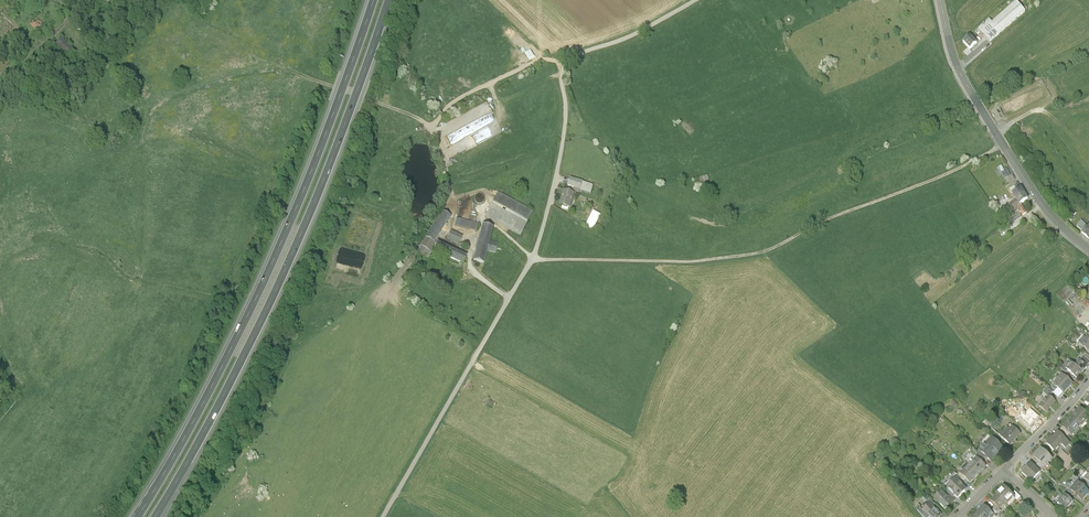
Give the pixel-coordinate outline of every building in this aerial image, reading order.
[(989,20),(975,33),(981,40),(983,37),(989,44),(1025,12),(1016,2),(992,23),(989,20)] [(37,19),(30,26),(37,32),(44,24),(37,19)] [(970,37),(963,43),(970,51),(977,44),(970,37)] [(74,50),(62,38),(55,45),(67,57),(74,50)] [(537,49),(512,58),(515,66),(540,57),(537,49)] [(480,108),(436,128),(439,137),(484,117),(480,108)] [(458,141),(466,137),(462,129),(454,134),(458,141)] [(1007,168),(1001,172),(1004,178),(1011,175),(1007,168)] [(700,184),(709,181),(707,175),(698,179),(700,184)] [(593,185),(570,178),(568,185),(591,192),(593,185)] [(1024,193),(1020,187),(1016,189),(1011,192),(1016,198),(1024,193)] [(574,193),(565,191),(561,205),(570,208),(574,193)] [(1024,193),(1016,198),(1017,200),(1012,203),(1015,207),(1021,204),(1028,199),(1024,193)] [(475,201),(483,204),(485,196),(477,194),(475,201)] [(532,211),(499,194),(487,216),(519,234),(532,211)] [(1027,213),(1021,204),(1015,207),(1012,203),(1009,205),(1014,212),(1019,209),(1023,215),(1027,213)] [(1068,216),(1072,219),(1078,211),(1073,208),(1068,216)] [(593,229),(600,215),(594,211),(586,226),(593,229)] [(450,217),(442,212),(426,237),(434,242),(450,217)] [(1020,214),(1010,221),(1012,223),(1021,217),(1020,214)] [(476,223),(457,219),(455,226),(474,231),(476,223)] [(492,228),(483,225),(474,260),(482,263),(486,250),(495,252),(497,244),(488,242),(492,228)] [(462,236),(451,231),(447,239),(459,244),(462,236)] [(434,242),(426,237),(418,251),(428,257),(431,252),(433,251),(437,243),(434,242)] [(466,257),(437,243),(433,251),(463,264),(466,257)] [(1068,285),(1059,292),(1065,300),(1074,293),(1068,285)] [(1080,338),(1088,345),(1088,339),(1086,336),(1084,335),(1085,335),(1084,334),(1080,338)] [(1077,342),(1078,343),(1079,343),(1079,344),(1083,348),(1084,347),(1088,352),(1088,345),(1080,338),(1077,342)] [(1074,365),(1082,372),(1086,367),(1087,368),(1088,366),(1088,364),(1088,360),(1083,355),(1074,365)] [(1074,365),(1070,362),(1065,367),(1065,368),(1068,370),(1076,378),(1082,372),(1074,365)] [(1072,383),(1062,374),(1058,377),(1058,378),(1053,384),(1058,388),(1063,393),(1072,383)] [(1063,393),(1058,388),(1053,393),(1059,398),(1063,393)] [(1025,399),(1020,394),(1017,397),(1018,397),(1016,400),(1020,404),(1025,399)] [(1055,402),(1048,396),(1045,400),(1044,399),(1042,402),(1043,403),(1039,407),(1046,412),(1055,402)] [(1088,416),(1080,408),(1071,418),(1079,425),(1080,426),(1088,416)] [(1030,410),(1021,420),(1029,428),(1038,417),(1030,410)] [(987,418),(984,421),(990,427),(993,424),(987,418)] [(1071,418),(1063,427),(1068,432),(1070,434),(1079,425),(1071,418)] [(1013,427),(1002,438),(1010,446),(1014,442),(1013,441),(1020,433),(1013,427)] [(1068,432),(1063,427),(1060,430),(1064,435),(1067,437),(1070,434),(1068,432)] [(1058,433),(1053,439),(1052,439),(1051,439),(1047,444),(1051,448),(1051,449),(1054,452),(1059,447),(1057,445),(1059,442),(1065,448),(1069,444),(1062,437),(1058,433)] [(993,440),(987,446),(986,444),(979,451),(985,456),(991,461),(1003,448),(992,438),(991,438),(993,440)] [(1047,454),(1041,449),(1037,453),(1048,463),(1052,459),(1047,454)] [(985,456),(979,451),(977,453),(983,459),(985,456)] [(983,459),(977,453),(974,456),(976,458),(977,458),(980,462),(983,459)] [(1048,463),(1037,453),(1033,457),(1039,462),(1044,468),(1048,463)] [(980,462),(977,458),(976,458),(969,466),(978,475),(986,467),(980,462)] [(1033,466),(1030,464),(1027,468),(1023,472),(1022,473),(1032,482),(1040,473),(1033,466)] [(978,475),(969,466),(961,474),(965,479),(970,483),(978,475)] [(965,479),(961,474),(960,473),(957,475),(961,479),(963,481),(965,479)] [(954,477),(950,481),(949,481),(945,486),(946,487),(955,478),(954,477)] [(965,488),(958,482),(955,478),(946,487),(948,488),(955,495),(958,498),(965,491),(965,488)] [(1082,486),(1078,483),(1074,487),(1085,497),(1088,493),(1082,486)] [(1011,494),(1003,486),(996,494),(997,495),(1005,503),(1007,505),(1014,498),(1014,497),(1011,494)] [(1085,497),(1074,487),(1070,490),(1074,494),(1081,501),(1085,497)] [(955,495),(948,488),(945,491),(950,495),(952,498),(955,495)] [(1021,497),(1014,491),(1011,494),(1014,497),(1014,498),(1017,501),(1021,497)] [(942,492),(938,496),(937,495),(934,499),(945,509),(948,506),(948,505),(951,502),(951,501),(949,499),(948,497),(942,492)] [(1005,503),(997,495),(991,501),(996,506),(999,509),(1005,503)] [(1073,502),(1065,495),(1057,504),(1063,509),(1067,506),(1068,507),(1073,502)] [(930,504),(923,510),(923,511),(929,516),(939,516),(941,515),(932,506),(930,504)] [(984,506),(977,513),(982,516),(993,516),(994,516),(992,514),(993,514),(990,512),(984,506)] [(999,509),(996,506),(993,509),(998,514),(1001,511),(999,509)] [(923,511),(923,510),(920,508),(917,510),(924,516),(929,516),(923,511)]
